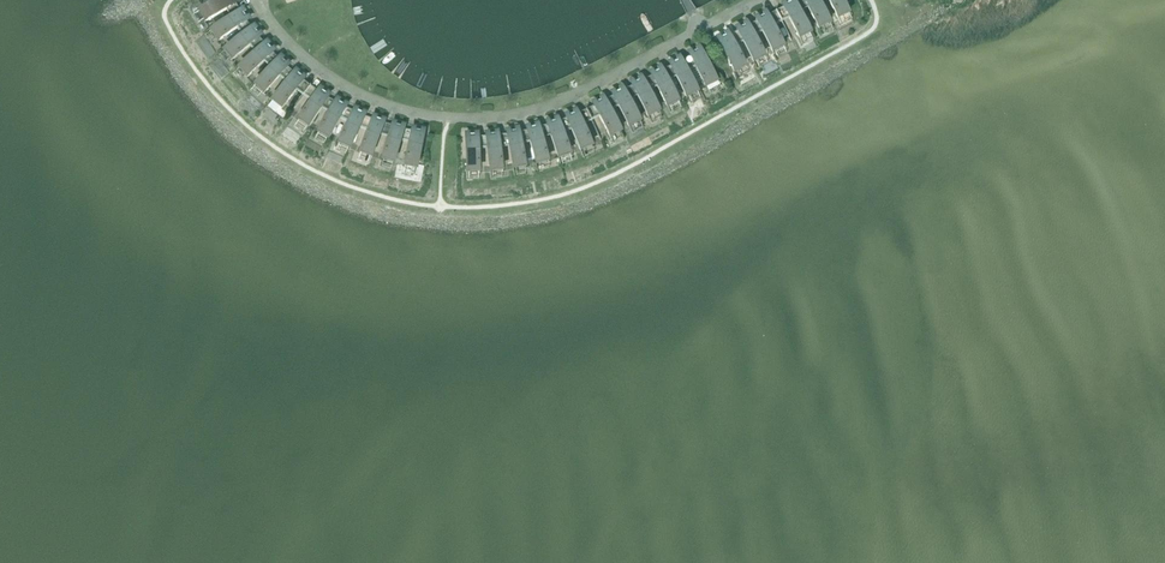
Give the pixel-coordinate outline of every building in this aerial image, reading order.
[(200,3),(202,8),(208,19),(231,7),(230,5),(237,1),(236,0),(217,0),(212,2),(211,0),(206,0),(200,3)] [(785,5),(788,12),(786,13),(798,36),(810,30),(794,0),(793,0),(794,0),(785,5)] [(807,2),(805,3),(817,26),(829,20),(819,0),(806,0),(807,2)] [(837,16),(848,10),(843,0),(828,0),(837,16)] [(241,23),(247,19),(242,10),(242,9),(213,28),(221,39),(242,25),(241,23)] [(771,50),(783,44),(771,21),(769,22),(766,15),(757,20),(756,19),(771,50)] [(752,60),(764,54),(752,31),(750,32),(746,25),(737,30),(737,29),(736,29),(752,60)] [(253,40),(260,35),(253,27),(254,27),(253,26),(227,48),(235,58),(255,42),(253,40)] [(733,70),(745,64),(733,41),(731,42),(727,35),(718,40),(733,70)] [(250,75),(269,58),(267,56),(273,51),(266,43),(267,43),(266,42),(241,65),(250,75)] [(695,61),(693,62),(704,84),(716,79),(701,49),(691,54),(695,61)] [(212,62),(217,68),(220,65),(225,72),(230,68),(220,56),(212,62)] [(266,91),(284,72),(282,71),(287,65),(280,58),(281,58),(280,57),(257,82),(266,91)] [(681,59),(672,64),(675,71),(673,72),(685,94),(697,88),(681,58),(680,58),(681,59)] [(656,81),(654,82),(666,104),(678,98),(662,68),(661,68),(662,69),(653,74),(656,81)] [(284,106),(300,86),(298,85),(303,78),(295,72),(296,72),(295,71),(274,98),(284,106)] [(637,91),(635,92),(647,114),(659,108),(643,78),(642,78),(642,79),(633,84),(637,91)] [(618,101),(616,102),(628,124),(639,118),(623,88),(623,89),(614,94),(618,101)] [(311,125),(330,96),(329,96),(320,91),(316,97),(314,96),(300,117),(311,125)] [(604,99),(595,104),(599,111),(597,112),(609,134),(620,128),(604,98),(604,99)] [(332,107),(319,130),(331,136),(347,106),(346,107),(338,102),(334,108),(332,107)] [(351,117),(340,140),(352,146),(366,115),(365,114),(365,115),(356,111),(353,118),(351,117)] [(579,148),(591,143),(581,119),(579,120),(576,113),(567,117),(566,116),(566,117),(579,148)] [(373,154),(385,122),(384,122),(375,119),(372,126),(370,125),(361,149),(373,154)] [(558,156),(570,151),(562,127),(560,128),(557,120),(547,124),(547,123),(546,123),(558,156)] [(390,132),(383,156),(395,160),(405,127),(404,127),(404,128),(394,125),(392,132),(390,132)] [(527,128),(535,162),(548,158),(541,133),(539,134),(537,126),(527,129),(527,128)] [(410,138),(405,163),(418,165),(425,132),(414,130),(412,138),(410,138)] [(513,166),(526,163),(521,138),(519,139),(517,131),(507,133),(507,132),(513,166)] [(490,169),(503,167),(500,142),(498,142),(497,134),(487,135),(486,135),(490,169)] [(467,169),(480,169),(479,143),(477,143),(477,136),(466,136),(467,169)]
